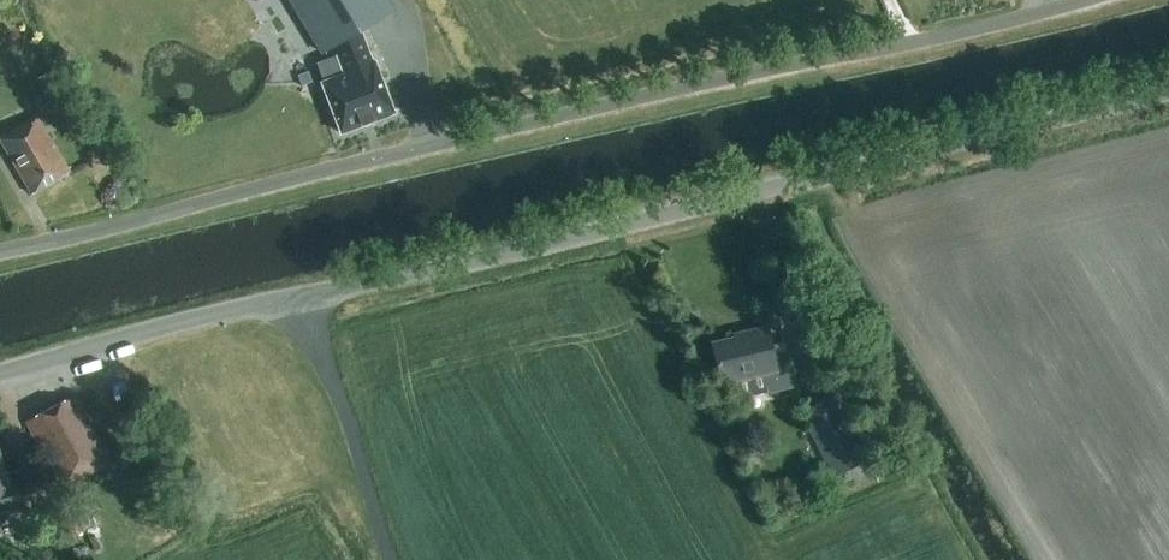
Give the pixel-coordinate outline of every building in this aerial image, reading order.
[(393,12),(386,0),(290,0),(323,54),(327,51),(360,32),(393,12)] [(360,32),(327,51),(330,58),(336,54),(343,74),(321,83),(341,134),(394,113),(374,62),(372,63),(360,32)] [(299,75),(303,86),(314,83),(310,71),(299,75)] [(48,72),(37,79),(45,93),(56,86),(48,72)] [(70,173),(37,116),(0,138),(0,141),(32,195),(70,173)] [(770,346),(766,328),(735,336),(735,339),(712,344),(721,383),(735,380),(739,399),(767,392),(768,394),(797,387),(787,342),(770,346)] [(832,478),(869,460),(838,393),(800,412),(832,478)] [(61,490),(110,464),(75,396),(26,422),(61,490)] [(0,458),(0,515),(23,509),(16,480),(7,483),(0,458)]
